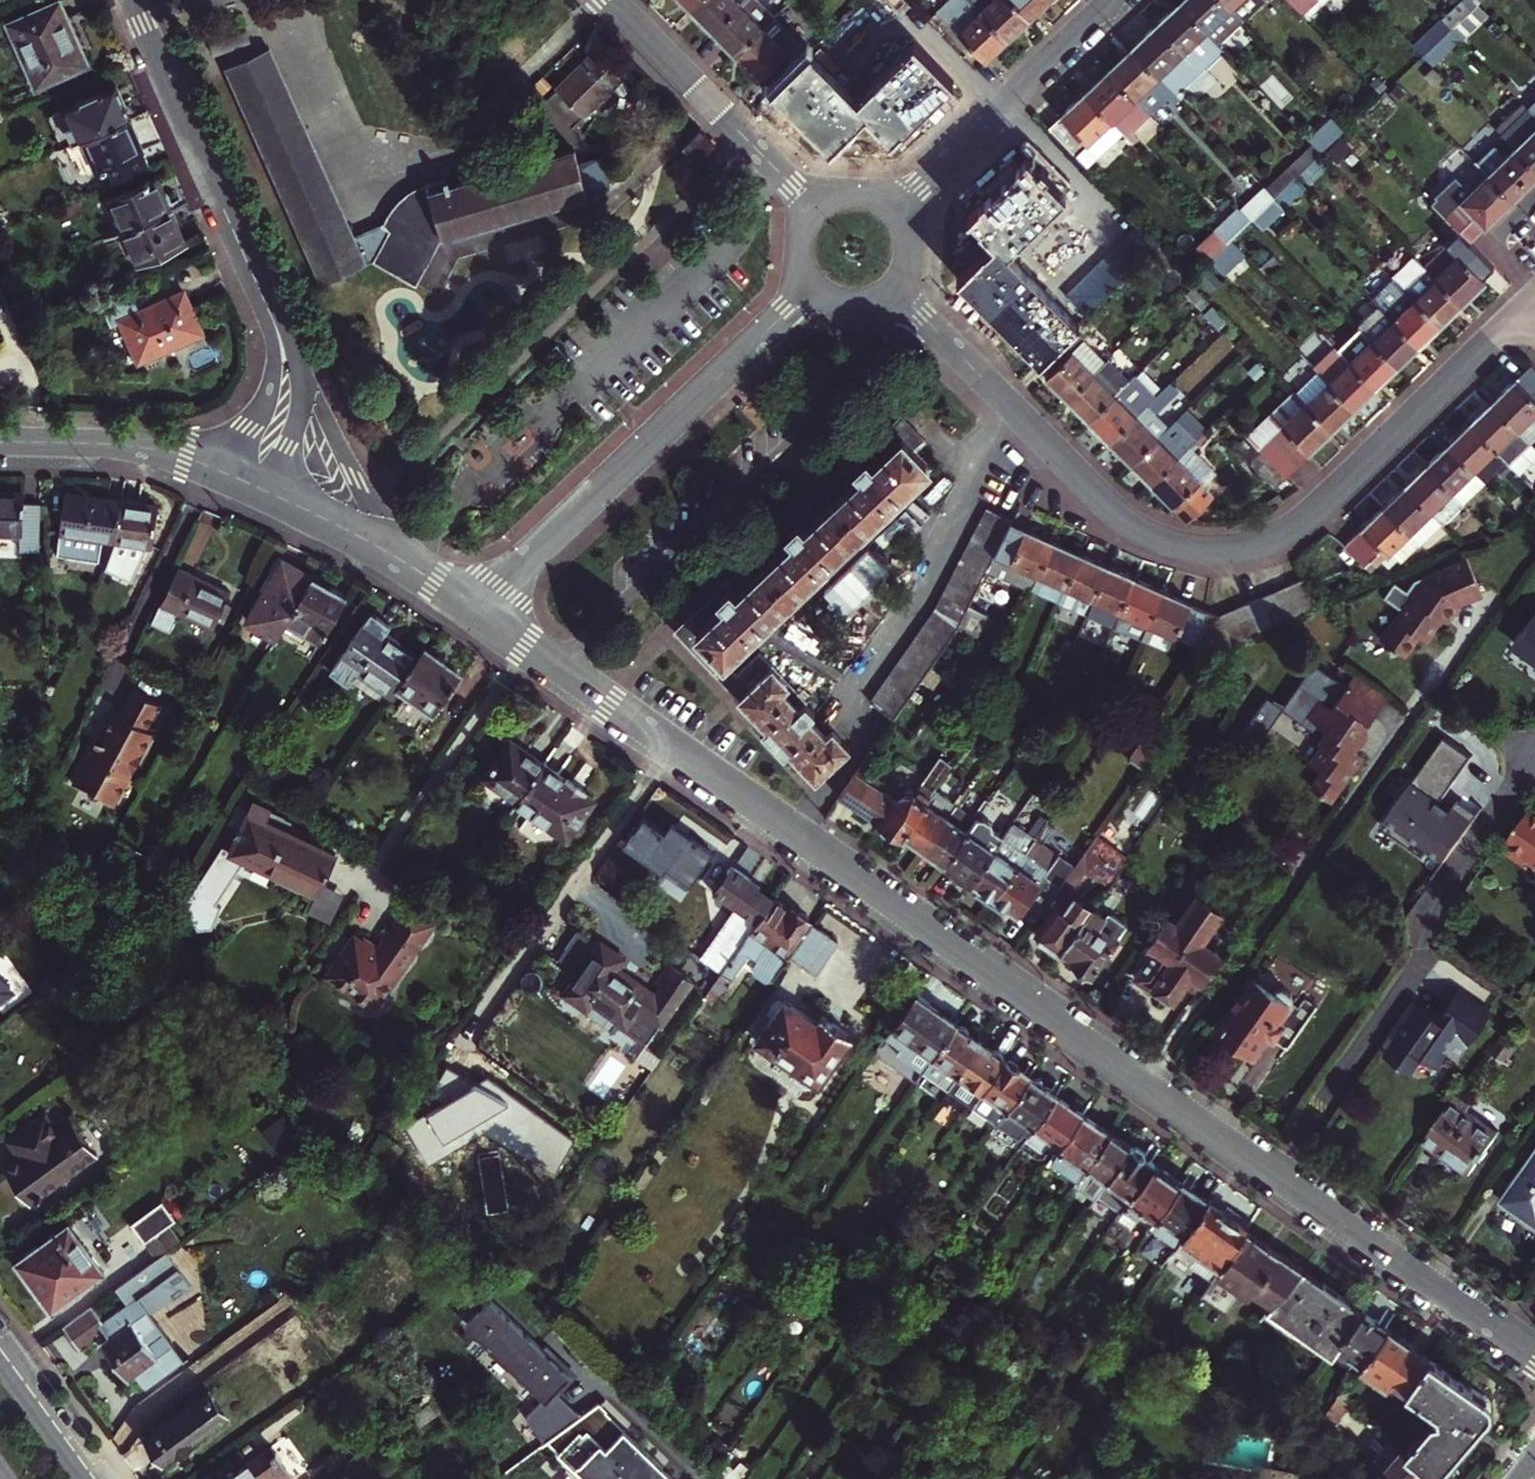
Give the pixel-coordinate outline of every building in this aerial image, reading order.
[(7,22),(15,40),(21,37),(34,65),(27,68),(35,86),(87,63),(79,43),(77,44),(65,17),(67,16),(59,0),(57,0),(7,22)] [(688,11),(700,0),(677,0),(688,11)] [(688,11),(711,34),(741,6),(735,0),(700,0),(688,11)] [(760,31),(773,18),(755,0),(746,0),(741,6),(711,34),(733,57),(760,31)] [(973,0),(948,0),(940,8),(988,59),(1010,39),(973,0)] [(1010,39),(1031,18),(1014,0),(973,0),(1010,39)] [(1031,18),(1051,0),(1014,0),(1031,18)] [(1180,4),(1218,44),(1242,21),(1227,5),(1222,0),(1184,0),(1180,4)] [(1227,5),(1242,21),(1264,0),(1222,0),(1227,5)] [(1308,19),(1328,0),(1290,0),(1308,19)] [(1462,0),(1442,19),(1451,29),(1464,18),(1471,10),(1462,0)] [(1462,0),(1471,10),(1479,3),(1482,0),(1462,0)] [(1464,18),(1451,29),(1461,40),(1462,41),(1490,14),(1479,3),(1471,10),(1464,18)] [(1218,44),(1180,4),(1156,27),(1169,40),(1202,74),(1226,51),(1218,44)] [(808,54),(773,18),(760,31),(733,57),(756,80),(760,76),(772,88),(808,54)] [(1415,45),(1425,55),(1451,29),(1442,19),(1415,45)] [(1156,27),(1133,49),(1175,92),(1179,96),(1202,74),(1169,40),(1156,27)] [(1425,55),(1434,65),(1461,40),(1451,29),(1425,55)] [(808,54),(772,88),(831,149),(867,114),(891,138),(952,80),(917,44),(892,69),(882,78),(858,101),(843,87),(834,77),(810,52),(808,54)] [(355,238),(337,198),(309,135),(270,49),(228,67),(253,123),(291,209),(324,283),(374,261),(391,229),(386,225),(380,226),(355,238)] [(597,49),(548,97),(575,125),(624,77),(597,49)] [(1109,71),(1133,96),(1147,111),(1151,115),(1175,92),(1133,49),(1109,71)] [(1434,69),(1426,77),(1436,87),(1444,80),(1434,69)] [(1129,127),(1147,111),(1133,96),(1109,71),(1086,94),(1123,134),(1129,139),(1133,144),(1139,138),(1129,127)] [(73,142),(83,137),(128,118),(114,86),(59,111),(73,142)] [(1123,134),(1086,94),(1049,128),(1071,151),(1088,168),(1123,134)] [(1527,108),(1500,134),(1514,148),(1534,170),(1534,116),(1527,108)] [(148,163),(128,118),(83,137),(103,183),(148,163)] [(1338,121),(1314,144),(1323,153),(1347,130),(1338,121)] [(715,145),(701,129),(683,145),(698,160),(715,145)] [(1290,167),(1299,176),(1302,173),(1317,159),(1321,156),(1323,153),(1314,144),(1290,167)] [(1534,179),(1534,170),(1514,148),(1504,157),(1494,147),(1477,163),(1487,174),(1513,200),(1534,179)] [(543,160),(450,187),(448,181),(425,187),(441,239),(516,216),(587,195),(574,150),(543,160)] [(1052,208),(1064,196),(1029,159),(969,215),(995,242),(960,275),(1041,360),(1074,329),(1077,325),(1030,277),(1006,252),(1052,208)] [(1317,159),(1302,173),(1312,183),(1327,169),(1317,159)] [(1267,189),(1276,198),(1277,197),(1291,184),(1299,176),(1290,167),(1267,189)] [(1469,241),(1487,225),(1513,200),(1487,174),(1469,191),(1454,175),(1433,195),(1435,197),(1430,201),(1450,222),(1469,241)] [(111,198),(125,229),(169,209),(156,178),(111,198)] [(1291,184),(1277,197),(1287,208),(1301,195),(1291,184)] [(396,210),(386,225),(391,229),(374,261),(418,283),(441,239),(425,187),(417,191),(409,196),(402,202),(396,210)] [(1242,210),(1252,221),(1255,218),(1276,198),(1267,189),(1265,187),(1242,210)] [(1255,218),(1265,229),(1287,208),(1277,197),(1276,198),(1255,218)] [(169,209),(125,229),(139,260),(183,240),(169,209)] [(1242,210),(1218,232),(1229,243),(1233,239),(1252,221),(1242,210)] [(1485,278),(1495,268),(1469,241),(1450,222),(1438,233),(1448,244),(1425,266),(1463,306),(1488,282),(1485,278)] [(1067,296),(1087,316),(1141,263),(1148,257),(1162,244),(1142,223),(1067,296)] [(1212,260),(1229,243),(1218,232),(1200,250),(1211,261),(1212,260)] [(1212,260),(1226,275),(1248,255),(1233,239),(1229,243),(1212,260)] [(1166,275),(1180,263),(1162,244),(1148,257),(1166,275)] [(1276,257),(1264,268),(1272,276),(1284,265),(1276,257)] [(1442,327),(1463,306),(1425,266),(1416,257),(1394,277),(1415,299),(1442,327)] [(1442,327),(1415,299),(1394,277),(1373,298),(1384,309),(1420,347),(1442,327)] [(1203,311),(1211,303),(1195,286),(1187,294),(1199,307),(1203,311)] [(121,318),(140,360),(202,332),(183,291),(140,311),(133,293),(103,306),(111,322),(121,318)] [(1399,368),(1420,347),(1384,309),(1378,314),(1388,324),(1372,341),(1399,368)] [(1337,349),(1376,389),(1399,368),(1372,341),(1360,327),(1337,349)] [(1041,360),(1052,372),(1047,377),(1068,399),(1094,374),(1106,362),(1101,357),(1089,368),(1074,352),(1086,341),(1074,329),(1041,360)] [(1089,368),(1101,357),(1086,341),(1074,352),(1089,368)] [(1355,409),(1376,389),(1337,349),(1336,347),(1315,367),(1319,371),(1329,382),(1341,394),(1355,409)] [(1106,362),(1094,374),(1068,399),(1089,421),(1127,384),(1106,362)] [(1534,438),(1534,371),(1530,366),(1492,402),(1497,408),(1530,442),(1534,438)] [(1313,398),(1329,382),(1319,371),(1302,387),(1313,398)] [(1111,442),(1148,406),(1160,394),(1140,372),(1127,384),(1089,421),(1111,442)] [(1321,418),(1333,431),(1355,409),(1341,394),(1329,382),(1313,398),(1302,387),(1296,393),(1321,418)] [(1265,455),(1286,476),(1333,431),(1321,418),(1296,393),(1295,391),(1290,396),(1299,406),(1257,447),(1263,452),(1265,455)] [(1257,447),(1299,406),(1290,396),(1248,437),(1257,447)] [(1509,463),(1530,442),(1497,408),(1492,402),(1470,423),(1498,452),(1509,463)] [(1111,442),(1132,464),(1169,427),(1148,406),(1111,442)] [(792,521),(677,629),(714,669),(859,532),(931,464),(915,448),(924,440),(901,417),(792,521)] [(1470,423),(1449,443),(1487,483),(1492,478),(1482,467),(1498,452),(1470,423)] [(1132,464),(1152,485),(1190,448),(1169,427),(1132,464)] [(1187,519),(1189,520),(1214,495),(1201,482),(1212,471),(1195,453),(1201,448),(1196,442),(1190,448),(1152,485),(1187,519)] [(1449,443),(1427,465),(1463,502),(1480,486),(1482,488),(1487,483),(1449,443)] [(1274,487),(1286,476),(1265,455),(1263,452),(1251,463),(1274,487)] [(1482,467),(1492,478),(1509,463),(1498,452),(1482,467)] [(1427,465),(1405,486),(1444,525),(1465,504),(1463,502),(1427,465)] [(1405,486),(1384,506),(1422,545),(1444,525),(1405,486)] [(23,534),(22,550),(41,550),(43,506),(25,505),(25,494),(0,493),(0,533),(23,534)] [(61,531),(115,540),(122,502),(67,493),(61,531)] [(122,502),(115,540),(152,546),(158,508),(122,502)] [(1345,544),(1368,567),(1373,562),(1377,567),(1393,551),(1404,562),(1422,545),(1384,506),(1345,544)] [(938,609),(907,652),(872,700),(896,718),(913,694),(963,624),(964,623),(981,589),(1004,540),(1015,519),(987,507),(954,576),(938,609)] [(1032,589),(1053,541),(1025,528),(1010,562),(1030,572),(1024,585),(1032,589)] [(1082,553),(1053,541),(1032,589),(1039,592),(1045,578),(1066,588),(1076,567),(1082,553)] [(1087,613),(1109,566),(1082,553),(1076,567),(1066,588),(1060,601),(1087,613)] [(1398,577),(1388,591),(1406,604),(1383,636),(1390,641),(1392,647),(1398,646),(1405,652),(1420,631),(1428,637),(1443,615),(1446,618),(1458,601),(1486,590),(1471,555),(1420,577),(1413,587),(1398,577)] [(313,577),(279,558),(262,588),(267,591),(250,621),(278,637),(279,635),(313,577)] [(1003,576),(1024,585),(1030,572),(1010,562),(1003,576)] [(1136,578),(1109,566),(1087,613),(1094,617),(1100,602),(1120,612),(1136,578)] [(231,591),(180,568),(155,623),(172,630),(181,611),(215,627),(231,591)] [(347,596),(313,577),(279,635),(302,648),(309,636),(320,643),(347,596)] [(1045,578),(1039,592),(1060,601),(1066,588),(1045,578)] [(1163,590),(1136,578),(1120,612),(1141,621),(1134,635),(1141,638),(1163,590)] [(1302,578),(1288,585),(1301,612),(1315,606),(1302,578)] [(1301,612),(1288,585),(1275,591),(1288,618),(1298,613),(1301,612)] [(981,589),(964,623),(984,633),(1000,598),(981,589)] [(1148,641),(1154,627),(1191,643),(1205,609),(1163,590),(1141,638),(1148,641)] [(1275,591),(1262,597),(1275,624),(1288,618),(1275,591)] [(1262,597),(1248,603),(1260,630),(1275,624),(1262,597)] [(1248,603),(1234,609),(1247,635),(1260,630),(1248,603)] [(1205,609),(1191,643),(1222,657),(1232,642),(1220,616),(1205,609)] [(1247,635),(1234,609),(1220,616),(1232,642),(1247,635)] [(359,669),(393,693),(398,685),(419,655),(385,632),(390,624),(371,611),(329,670),(349,684),(359,669)] [(1516,646),(1534,660),(1534,620),(1516,646)] [(419,655),(398,685),(434,710),(460,672),(425,648),(419,655)] [(729,686),(817,778),(849,748),(833,730),(827,737),(809,718),(816,712),(794,689),(788,695),(770,677),(777,670),(760,653),(728,684),(729,686)] [(1323,741),(1310,758),(1321,766),(1307,786),(1330,803),(1367,752),(1359,746),(1370,731),(1365,727),(1389,694),(1357,671),(1334,704),(1317,692),(1304,709),(1328,726),(1319,738),(1323,741)] [(150,722),(161,702),(135,688),(129,699),(124,709),(116,705),(107,735),(100,734),(77,777),(92,780),(91,784),(92,787),(94,790),(97,792),(100,793),(104,793),(107,791),(109,788),(120,800),(129,781),(141,760),(155,734),(159,727),(150,722)] [(1159,741),(1147,732),(1129,757),(1142,766),(1159,741)] [(1430,848),(1447,860),(1480,813),(1460,799),(1450,814),(1439,805),(1474,756),(1446,736),(1386,821),(1403,833),(1400,837),(1425,855),(1430,848)] [(488,778),(480,789),(511,812),(517,804),(525,792),(545,763),(511,740),(485,776),(488,778)] [(566,838),(594,798),(585,791),(586,791),(569,779),(568,780),(545,763),(525,792),(517,804),(566,838)] [(859,769),(841,793),(886,826),(886,832),(894,839),(901,836),(904,838),(907,834),(938,789),(947,777),(947,776),(936,768),(916,795),(907,794),(877,772),(872,778),(859,769)] [(956,802),(938,789),(907,834),(916,841),(915,843),(923,849),(941,824),(956,802)] [(231,849),(317,891),(336,852),(273,822),(278,812),(254,802),(231,849)] [(941,824),(923,849),(932,855),(933,853),(946,862),(977,818),(978,817),(956,802),(941,824)] [(1000,840),(972,880),(982,887),(978,892),(992,902),(1028,850),(1036,839),(1058,807),(1051,802),(1029,831),(1019,846),(1004,834),(1000,840)] [(1529,811),(1501,852),(1521,867),(1524,862),(1534,870),(1534,815),(1529,811)] [(985,818),(977,818),(946,862),(972,880),(1000,840),(996,838),(999,833),(993,828),(991,822),(985,818)] [(1007,831),(1004,834),(1019,846),(1029,831),(1014,821),(1007,831)] [(1028,850),(992,902),(1005,911),(1009,907),(1018,913),(1050,867),(1034,856),(1043,844),(1036,839),(1028,850)] [(1059,855),(1043,844),(1034,856),(1050,867),(1059,855)] [(714,889),(738,907),(704,956),(723,970),(744,940),(775,896),(760,885),(761,883),(733,863),(714,889)] [(1124,864),(1109,886),(1119,893),(1134,871),(1124,864)] [(1062,950),(1092,906),(1074,893),(1063,909),(1057,905),(1038,933),(1062,950)] [(790,906),(775,896),(744,940),(723,970),(719,975),(729,982),(750,952),(778,970),(790,954),(810,924),(813,920),(808,916),(809,914),(801,909),(800,910),(791,904),(790,906)] [(1156,947),(1137,973),(1172,998),(1191,972),(1200,978),(1218,954),(1199,940),(1218,914),(1194,897),(1175,924),(1168,919),(1151,943),(1156,947)] [(1106,950),(1110,953),(1119,940),(1116,937),(1126,922),(1109,910),(1106,915),(1092,906),(1062,950),(1091,971),(1106,950)] [(343,986),(373,1007),(432,924),(409,908),(377,953),(355,938),(327,978),(342,989),(343,986)] [(810,924),(790,954),(816,972),(840,938),(813,920),(810,924)] [(656,997),(616,969),(624,959),(601,942),(598,945),(579,931),(557,962),(578,977),(565,994),(607,1023),(611,1018),(646,1042),(692,979),(671,964),(657,982),(663,987),(656,997)] [(1520,970),(1534,981),(1534,966),(1526,960),(1520,970)] [(1266,1034),(1288,1049),(1317,1007),(1305,998),(1298,1008),(1291,1002),(1292,1001),(1289,993),(1281,987),(1273,990),(1253,976),(1216,1029),(1237,1043),(1239,1041),(1254,1052),(1266,1034)] [(1455,1060),(1488,1013),(1455,990),(1439,1014),(1438,1013),(1437,1013),(1436,1013),(1434,1013),(1433,1013),(1432,1014),(1430,1015),(1430,1016),(1427,1019),(1420,1014),(1423,1011),(1410,1002),(1375,1053),(1406,1075),(1418,1058),(1433,1069),(1445,1053),(1455,1060)] [(925,1064),(955,1022),(915,993),(902,1012),(886,1035),(925,1064)] [(820,1021),(787,998),(758,1040),(799,1069),(799,1077),(808,1083),(816,1080),(819,1082),(853,1035),(825,1015),(820,1021)] [(923,1067),(949,1085),(980,1040),(955,1022),(925,1064),(923,1067)] [(1495,1043),(1490,1051),(1505,1061),(1516,1045),(1501,1035),(1495,1043)] [(980,1040),(949,1085),(973,1102),(1005,1057),(980,1040)] [(1030,1075),(1005,1057),(973,1102),(972,1104),(996,1122),(1005,1110),(1030,1075)] [(1028,1135),(1057,1094),(1030,1075),(1005,1110),(996,1122),(1019,1138),(1023,1132),(1028,1135)] [(1056,1151),(1070,1130),(1083,1112),(1057,1094),(1028,1135),(1026,1137),(1047,1152),(1051,1147),(1056,1151)] [(1471,1106),(1458,1097),(1426,1142),(1425,1144),(1439,1154),(1442,1151),(1473,1173),(1500,1135),(1467,1112),(1471,1106)] [(1070,1130),(1056,1151),(1046,1165),(1073,1184),(1074,1182),(1110,1132),(1083,1112),(1070,1130)] [(25,1156),(8,1168),(31,1200),(37,1196),(40,1200),(49,1193),(47,1189),(99,1153),(75,1120),(61,1130),(49,1114),(13,1140),(25,1156)] [(288,1116),(268,1131),(285,1154),(305,1139),(288,1116)] [(1130,1146),(1110,1132),(1074,1182),(1095,1197),(1097,1193),(1107,1180),(1130,1146)] [(1130,1146),(1107,1180),(1097,1193),(1121,1210),(1154,1163),(1130,1146)] [(1506,1201),(1534,1222),(1534,1159),(1506,1201)] [(1180,1181),(1154,1163),(1121,1210),(1105,1231),(1123,1244),(1142,1217),(1150,1223),(1180,1181)] [(1181,1237),(1207,1200),(1180,1181),(1150,1223),(1149,1224),(1160,1232),(1151,1245),(1167,1256),(1181,1237)] [(1210,1277),(1218,1267),(1245,1227),(1207,1200),(1181,1237),(1198,1248),(1189,1261),(1210,1277)] [(166,1202),(136,1224),(160,1258),(169,1251),(183,1242),(171,1225),(179,1219),(166,1202)] [(72,1223),(19,1261),(54,1309),(107,1271),(72,1223)] [(1302,1267),(1245,1227),(1218,1267),(1210,1277),(1199,1294),(1225,1313),(1241,1289),(1246,1293),(1250,1288),(1270,1302),(1302,1267)] [(181,1268),(169,1251),(160,1258),(119,1288),(131,1304),(107,1321),(96,1305),(67,1326),(84,1350),(109,1332),(113,1337),(105,1343),(131,1380),(136,1376),(159,1406),(199,1376),(153,1313),(176,1297),(164,1281),(181,1268)] [(1270,1302),(1263,1309),(1329,1355),(1361,1309),(1302,1267),(1270,1302)] [(553,1341),(547,1348),(492,1299),(469,1325),(565,1411),(529,1419),(547,1444),(550,1441),(593,1410),(570,1387),(585,1371),(553,1341)] [(1359,1368),(1379,1338),(1386,1327),(1361,1309),(1329,1355),(1341,1364),(1346,1358),(1359,1368)] [(1379,1338),(1359,1368),(1383,1385),(1386,1381),(1403,1393),(1404,1391),(1428,1357),(1386,1327),(1379,1338)] [(1428,1357),(1404,1391),(1419,1401),(1434,1412),(1434,1416),(1427,1416),(1415,1430),(1401,1447),(1434,1474),(1473,1426),(1489,1406),(1490,1404),(1489,1402),(1488,1400),(1487,1398),(1428,1357)] [(229,1417),(212,1393),(174,1421),(173,1418),(159,1428),(161,1431),(149,1439),(167,1463),(179,1454),(181,1457),(194,1448),(192,1444),(229,1417)] [(1350,1404),(1340,1395),(1323,1420),(1333,1428),(1350,1404)] [(431,1403),(414,1415),(422,1425),(439,1413),(431,1403)] [(605,1414),(606,1413),(600,1405),(593,1410),(550,1441),(556,1449),(553,1452),(573,1478),(652,1478),(605,1414)] [(1434,1474),(1401,1447),(1392,1439),(1372,1462),(1392,1478),(1430,1478),(1434,1474)] [(275,1448),(232,1478),(294,1478),(296,1478),(275,1448)] [(1372,1462),(1358,1478),(1392,1478),(1372,1462)] [(1270,1467),(1269,1472),(1260,1469),(1258,1478),(1345,1478),(1270,1467)]
